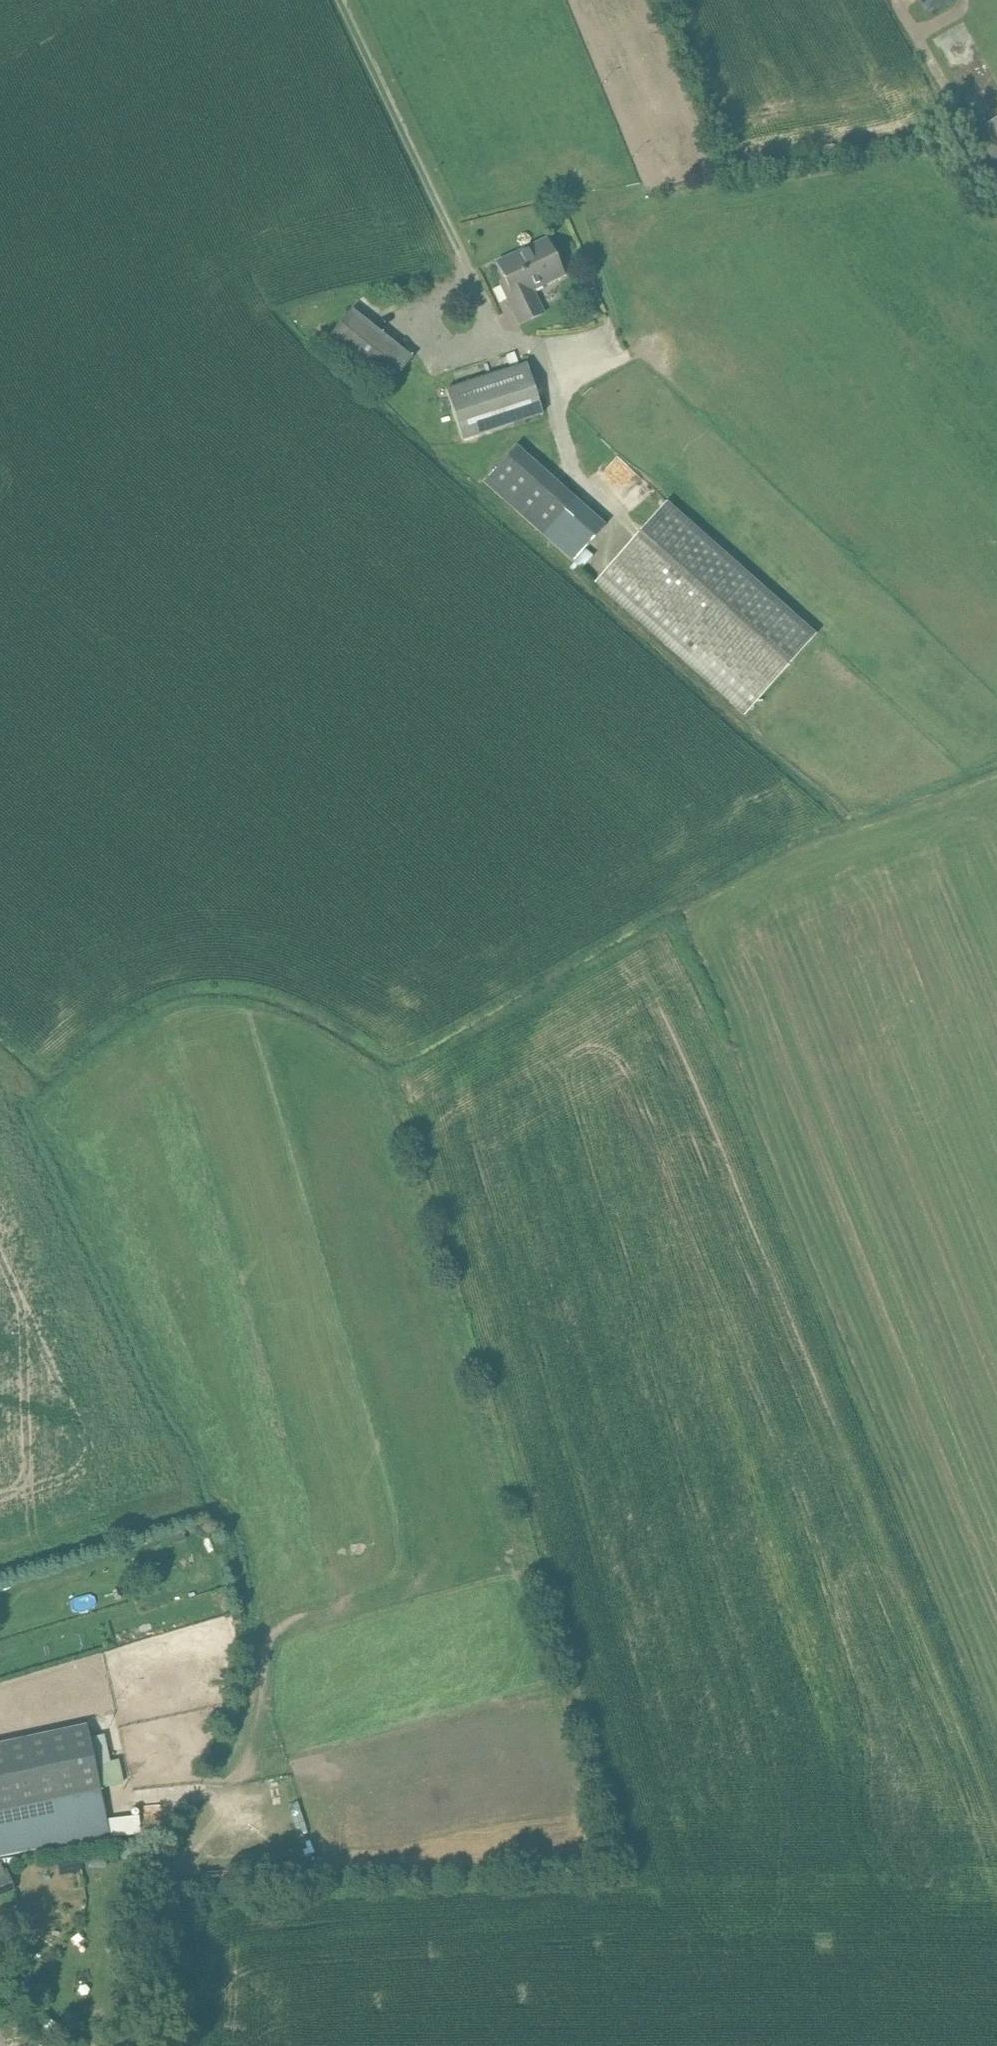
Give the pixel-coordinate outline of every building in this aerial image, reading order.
[(951,0),(921,0),(928,13),(951,0)] [(978,131),(996,165),(996,120),(978,131)] [(546,239),(497,263),(506,282),(500,284),(520,325),(544,314),(533,291),(564,276),(546,239)] [(329,339),(389,386),(411,359),(351,311),(329,339)] [(526,363),(446,390),(463,441),(543,414),(526,363)] [(516,446),(484,482),(543,535),(576,499),(516,446)] [(816,635),(666,502),(596,582),(746,715),(816,635)] [(22,1806),(80,1793),(100,1789),(95,1765),(87,1726),(0,1744),(0,1810),(22,1806)] [(107,1839),(102,1797),(23,1812),(25,1825),(0,1830),(0,1857),(107,1839)] [(0,1863),(0,1895),(15,1889),(7,1868),(3,1870),(0,1862),(0,1863)] [(49,2020),(44,2027),(63,2041),(69,2033),(49,2020)]
